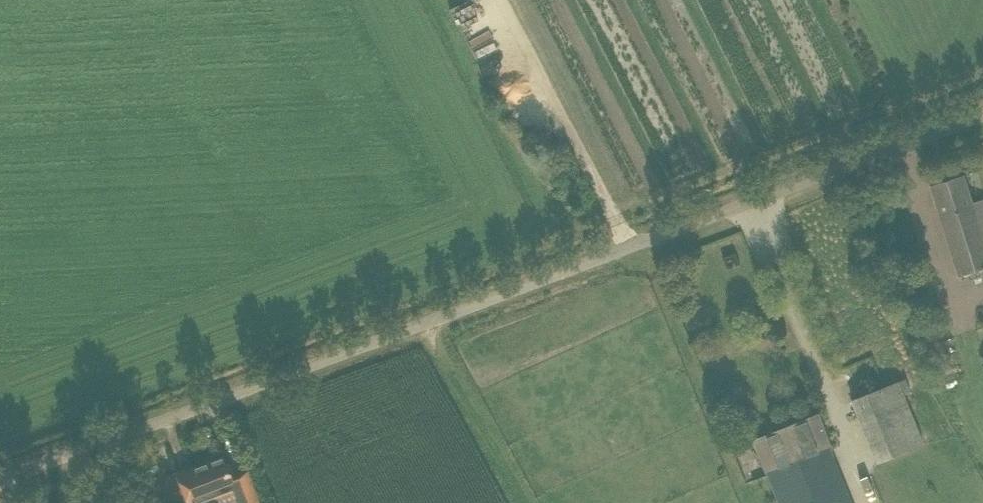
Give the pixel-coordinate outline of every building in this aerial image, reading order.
[(931,185),(959,275),(982,267),(982,199),(973,202),(964,175),(931,185)] [(877,463),(924,445),(899,382),(852,401),(877,463)] [(754,440),(761,459),(779,502),(847,502),(825,450),(831,448),(818,414),(754,440)] [(250,480),(235,486),(225,458),(179,476),(189,502),(259,502),(250,480)]
